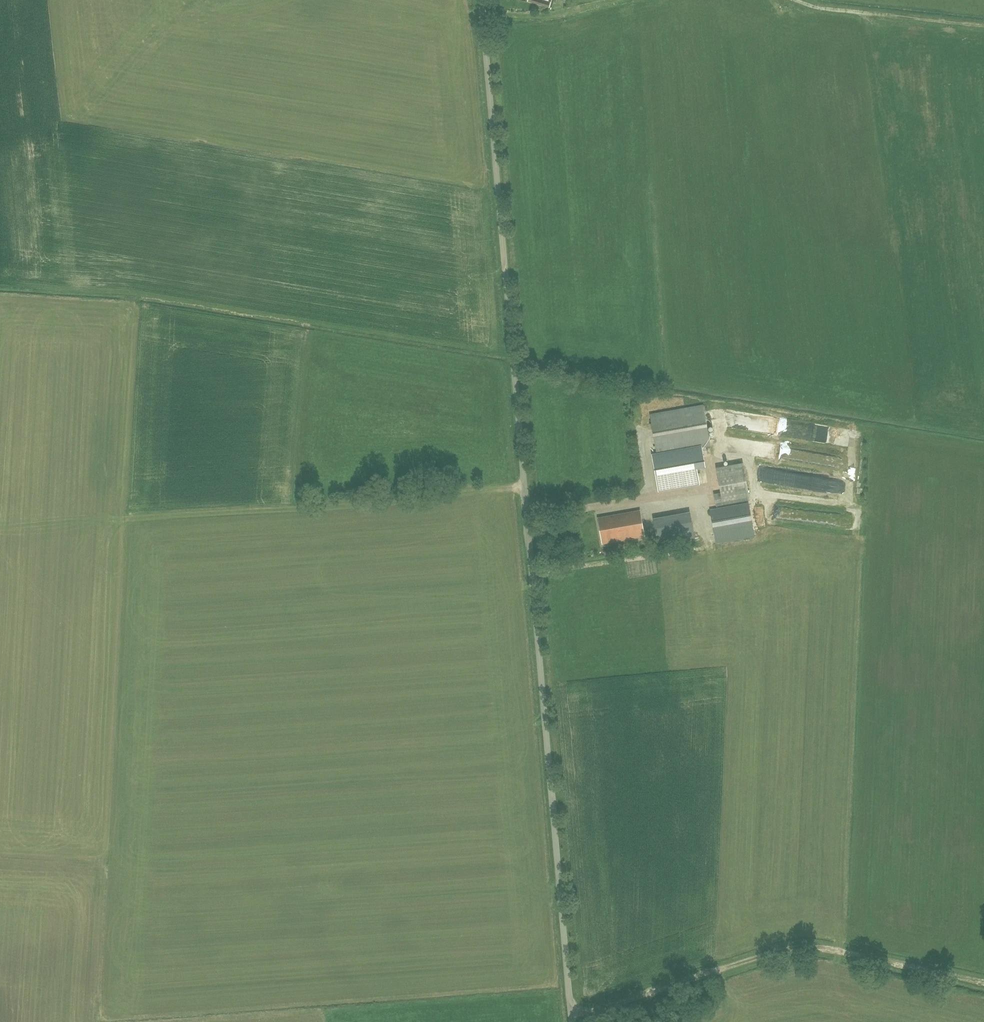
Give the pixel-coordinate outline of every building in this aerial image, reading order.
[(699,485),(699,484),(697,470),(706,468),(702,448),(711,446),(703,405),(649,415),(656,453),(651,454),(658,493),(699,485)] [(819,425),(817,440),(826,442),(828,426),(819,425)] [(715,495),(717,506),(749,500),(742,464),(716,469),(721,493),(715,495)] [(710,510),(715,537),(716,542),(754,535),(753,530),(748,503),(710,510)] [(613,516),(598,519),(603,543),(644,536),(640,512),(618,515),(618,516),(613,517),(613,516)] [(654,544),(692,539),(688,512),(650,518),(654,544)]
